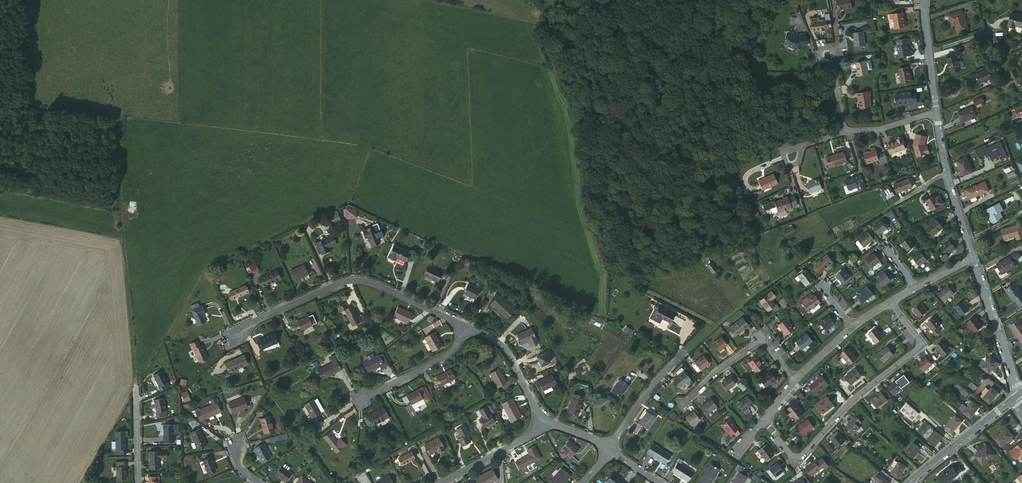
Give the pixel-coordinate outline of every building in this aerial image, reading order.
[(844,8),(852,7),(851,0),(837,0),(839,10),(844,9),(844,8)] [(969,29),(963,10),(949,15),(952,25),(955,24),(958,32),(969,29)] [(1021,28),(1021,16),(1010,13),(1007,26),(1014,28),(1015,26),(1021,28)] [(894,30),(905,28),(904,21),(902,21),(901,14),(890,15),(890,20),(893,19),(894,30)] [(819,22),(812,23),(813,31),(821,30),(821,31),(825,30),(824,29),(828,28),(827,21),(823,21),(823,20),(819,21),(819,22)] [(853,42),(854,48),(865,46),(863,32),(853,34),(855,42),(853,42)] [(785,39),(784,42),(787,43),(787,44),(788,46),(793,48),(798,47),(797,45),(806,44),(805,33),(796,34),(796,36),(794,36),(786,33),(784,38),(785,39)] [(896,41),(898,58),(909,56),(908,50),(907,50),(906,46),(907,46),(909,46),(908,39),(896,41)] [(949,73),(959,69),(954,55),(945,58),(949,73)] [(856,73),(857,77),(868,75),(865,62),(856,64),(858,73),(856,73)] [(973,74),(976,83),(990,77),(986,67),(981,69),(982,71),(973,74)] [(898,70),(901,84),(911,83),(910,76),(909,72),(908,72),(908,68),(898,70)] [(859,102),(860,108),(871,107),(869,96),(870,96),(869,92),(856,94),(857,98),(858,98),(859,102)] [(901,104),(907,104),(911,103),(911,104),(915,103),(914,94),(910,95),(910,92),(900,94),(901,104)] [(896,105),(901,104),(900,94),(894,95),(894,96),(893,98),(893,102),(895,103),(896,105)] [(982,96),(973,101),(976,107),(985,103),(982,96)] [(959,120),(974,114),(970,104),(955,111),(959,120)] [(1021,113),(1021,105),(1020,105),(1021,107),(1014,110),(1016,116),(1021,113)] [(915,156),(918,157),(928,154),(926,147),(923,148),(922,145),(923,145),(925,138),(915,135),(912,146),(915,156)] [(897,141),(886,144),(889,154),(904,149),(901,138),(896,140),(897,141)] [(984,144),(974,149),(978,157),(985,154),(986,156),(988,155),(991,160),(999,156),(1000,159),(1006,157),(999,142),(986,148),(984,144)] [(871,152),(864,154),(867,164),(878,160),(875,148),(870,150),(871,152)] [(826,158),(829,169),(846,163),(843,153),(826,158)] [(885,153),(878,155),(881,165),(888,163),(885,153)] [(963,176),(973,172),(967,158),(957,162),(963,176)] [(757,182),(761,191),(776,184),(772,174),(763,178),(764,179),(757,182)] [(854,178),(845,181),(848,191),(858,188),(859,192),(865,190),(861,175),(854,177),(854,178)] [(814,182),(807,185),(810,194),(822,190),(818,180),(814,181),(814,182)] [(897,192),(911,187),(908,180),(895,185),(897,192)] [(985,182),(978,185),(982,194),(988,191),(985,182)] [(884,201),(895,196),(890,185),(881,189),(883,193),(881,193),(884,201)] [(982,194),(978,185),(964,190),(968,199),(982,194)] [(933,209),(945,203),(941,195),(938,197),(937,194),(927,199),(933,209)] [(781,200),(773,203),(776,213),(785,210),(785,212),(790,210),(790,208),(796,206),(793,196),(786,198),(786,197),(781,199),(781,200)] [(986,211),(992,225),(1002,220),(1000,215),(1003,213),(1000,204),(986,211)] [(346,206),(343,207),(343,218),(344,218),(345,219),(352,219),(352,218),(353,217),(353,209),(346,206)] [(335,214),(329,216),(332,224),(339,221),(335,214)] [(881,235),(889,229),(884,222),(876,228),(881,235)] [(935,236),(944,228),(940,222),(930,231),(935,236)] [(378,242),(372,226),(362,230),(364,237),(367,236),(370,245),(378,242)] [(1021,239),(1021,230),(1020,226),(1002,234),(1006,242),(1017,237),(1019,240),(1021,239)] [(786,236),(795,231),(792,227),(784,231),(786,236)] [(869,244),(876,239),(870,232),(864,237),(869,244)] [(314,245),(319,255),(325,252),(324,250),(327,249),(335,245),(332,237),(314,245)] [(910,251),(917,246),(911,238),(904,244),(910,251)] [(946,252),(949,256),(958,249),(952,241),(943,248),(946,252)] [(399,261),(401,257),(404,252),(388,245),(383,258),(389,261),(391,258),(399,261)] [(921,267),(929,260),(923,253),(916,259),(921,267)] [(875,267),(882,262),(877,254),(870,259),(875,267)] [(1018,254),(1010,258),(1013,263),(1020,258),(1018,254)] [(998,267),(1001,272),(1002,274),(1015,267),(1013,263),(1010,258),(997,265),(998,267)] [(822,271),(830,266),(825,259),(817,264),(822,271)] [(713,275),(718,271),(712,263),(706,266),(713,275)] [(435,279),(438,270),(435,268),(426,264),(422,273),(435,279)] [(292,282),(305,276),(301,267),(287,273),(292,282)] [(807,285),(814,280),(808,270),(800,275),(802,279),(807,285)] [(844,282),(851,277),(846,270),(839,275),(842,279),(844,282)] [(272,271),(259,276),(255,279),(259,287),(276,280),(272,271)] [(884,286),(892,281),(887,274),(880,279),(884,286)] [(1021,305),(1021,298),(1015,284),(1007,288),(1013,299),(1015,298),(1019,306),(1021,305)] [(228,297),(230,300),(246,293),(243,286),(227,293),(228,297)] [(463,286),(459,294),(471,299),(475,291),(463,286)] [(946,302),(956,295),(950,287),(940,295),(946,302)] [(865,301),(875,295),(870,288),(860,294),(865,301)] [(773,292),(767,296),(771,301),(776,297),(773,292)] [(485,304),(489,308),(490,306),(502,319),(510,310),(494,295),(485,304)] [(771,301),(767,296),(760,301),(767,310),(774,305),(771,301)] [(809,310),(819,302),(815,297),(814,297),(811,300),(805,304),(804,305),(809,310)] [(821,306),(819,302),(809,310),(811,313),(821,306)] [(964,317),(970,311),(964,303),(958,308),(964,317)] [(200,314),(203,312),(200,304),(189,309),(195,325),(203,321),(200,314)] [(919,317),(927,312),(922,305),(914,310),(919,317)] [(407,323),(412,314),(398,306),(393,316),(407,323)] [(656,310),(652,318),(659,322),(661,318),(670,322),(674,314),(658,306),(656,310)] [(353,319),(350,310),(346,311),(345,310),(340,311),(345,323),(345,322),(353,319)] [(739,332),(749,325),(744,317),(734,325),(733,324),(730,326),(735,334),(739,332)] [(826,329),(834,323),(830,317),(821,323),(826,329)] [(305,318),(293,323),(298,332),(309,326),(305,318)] [(786,333),(794,327),(787,318),(780,324),(786,333)] [(938,327),(941,325),(936,318),(928,325),(934,331),(938,327)] [(353,319),(345,322),(347,328),(355,325),(353,319)] [(977,333),(983,328),(976,319),(969,324),(977,333)] [(1018,319),(1009,326),(1020,340),(1021,338),(1021,325),(1018,319)] [(531,338),(527,328),(513,334),(518,344),(525,341),(526,340),(531,338)] [(877,342),(884,335),(876,328),(870,335),(877,342)] [(436,336),(435,333),(425,338),(432,351),(441,346),(436,336)] [(803,347),(812,340),(807,333),(798,340),(803,347)] [(255,341),(258,350),(274,344),(270,335),(255,341)] [(719,349),(727,344),(722,336),(714,342),(719,349)] [(200,346),(198,341),(189,345),(191,350),(192,350),(198,361),(206,357),(201,345),(200,346)] [(944,356),(951,350),(944,342),(937,348),(944,356)] [(848,361),(855,356),(850,349),(843,355),(848,361)] [(884,363),(893,355),(888,349),(879,356),(884,363)] [(696,360),(701,368),(709,363),(704,355),(696,360)] [(756,372),(764,366),(756,356),(749,362),(756,372)] [(988,374),(997,362),(989,357),(981,369),(988,374)] [(244,367),(240,358),(231,362),(232,363),(237,361),(241,368),(244,367)] [(924,371),(932,364),(926,358),(919,364),(924,371)] [(322,381),(333,376),(338,374),(331,359),(327,361),(330,366),(318,371),(315,373),(318,380),(321,379),(322,381)] [(379,359),(375,361),(381,371),(384,369),(379,359)] [(375,372),(376,375),(381,372),(381,371),(375,361),(375,360),(358,369),(363,379),(375,372)] [(698,370),(701,368),(696,360),(693,362),(698,370)] [(231,362),(222,366),(226,375),(241,368),(237,361),(232,363),(231,362)] [(695,372),(698,370),(693,362),(692,362),(689,364),(695,372)] [(999,364),(997,362),(988,374),(990,376),(999,364)] [(681,382),(689,376),(682,364),(678,367),(680,371),(676,374),(681,382)] [(160,383),(163,387),(172,382),(170,377),(169,377),(163,366),(155,371),(161,383),(160,383)] [(851,385),(861,376),(855,369),(845,378),(851,385)] [(532,379),(529,381),(533,391),(537,389),(545,385),(550,382),(546,372),(532,379)] [(766,387),(776,379),(771,372),(760,379),(761,380),(765,387),(766,387)] [(488,378),(494,392),(503,387),(497,373),(488,378)] [(445,374),(433,381),(437,389),(450,383),(445,374)] [(727,388),(735,382),(730,375),(722,381),(727,388)] [(819,391),(828,384),(822,377),(813,384),(819,391)] [(620,397),(629,386),(621,380),(612,391),(620,397)] [(972,393),(977,387),(970,381),(965,387),(972,393)] [(894,395),(902,388),(897,382),(889,388),(894,395)] [(966,397),(969,394),(957,383),(954,387),(966,397)] [(980,397),(983,399),(989,391),(987,389),(980,397)] [(989,404),(997,394),(991,389),(983,399),(989,404)] [(181,395),(184,403),(190,401),(187,392),(181,395)] [(406,399),(411,409),(413,413),(425,408),(422,403),(427,401),(422,392),(418,394),(406,399)] [(876,407),(886,399),(881,393),(871,401),(876,407)] [(159,415),(170,412),(169,407),(168,407),(166,396),(157,398),(159,410),(158,410),(159,415)] [(743,410),(750,404),(749,402),(745,397),(738,403),(743,410)] [(227,414),(238,410),(243,408),(239,398),(223,404),(227,414)] [(706,412),(716,405),(711,398),(702,405),(706,412)] [(574,416),(579,402),(578,401),(569,399),(564,414),(574,416)] [(824,412),(832,406),(826,399),(818,405),(824,412)] [(311,402),(320,415),(323,412),(314,400),(311,402)] [(302,407),(311,421),(320,415),(311,402),(311,401),(302,407)] [(970,419),(978,408),(972,402),(963,413),(970,419)] [(507,426),(518,420),(509,403),(498,408),(507,426)] [(795,418),(802,413),(795,404),(788,408),(795,418)] [(200,421),(218,414),(216,410),(214,405),(210,406),(196,412),(200,420),(200,421)] [(474,411),(478,418),(485,415),(481,407),(474,411)] [(200,420),(196,412),(195,410),(192,412),(196,422),(200,420)] [(382,410),(378,412),(372,415),(373,416),(366,420),(370,427),(370,428),(386,420),(382,410)] [(690,422),(699,417),(694,410),(686,416),(690,422)] [(646,429),(654,417),(645,411),(638,424),(640,426),(646,429)] [(474,420),(478,429),(489,423),(485,415),(474,420)] [(951,434),(962,422),(955,416),(945,428),(951,434)] [(254,421),(258,435),(267,432),(263,418),(254,421)] [(730,434),(737,428),(729,418),(722,423),(730,434)] [(803,434),(812,427),(807,420),(797,427),(803,434)] [(851,434),(859,427),(853,420),(849,424),(845,427),(851,434)] [(161,439),(172,439),(172,434),(171,434),(171,430),(177,430),(176,421),(170,422),(162,422),(162,434),(161,434),(161,439)] [(458,451),(467,447),(464,441),(462,441),(461,438),(465,437),(461,429),(452,433),(454,439),(451,441),(452,443),(454,442),(458,451)] [(1011,438),(1013,437),(1008,430),(995,440),(1001,446),(1008,441),(1011,438)] [(117,450),(127,449),(127,444),(126,444),(126,432),(117,433),(118,444),(117,444),(117,450)] [(193,451),(202,448),(197,432),(189,435),(193,451)] [(935,447),(942,438),(934,432),(927,441),(935,447)] [(837,447),(844,441),(838,434),(837,434),(831,440),(837,447)] [(334,447),(329,439),(322,444),(331,457),(338,452),(337,451),(341,448),(338,444),(334,447)] [(434,439),(419,446),(424,457),(435,451),(436,453),(440,451),(434,439)] [(572,459),(575,456),(577,453),(567,443),(559,452),(570,461),(572,459)] [(651,456),(658,447),(657,447),(653,444),(646,453),(651,456)] [(765,460),(772,454),(765,444),(758,450),(765,460)] [(912,458),(920,449),(913,444),(906,453),(912,458)] [(257,464),(267,459),(259,445),(250,451),(257,464)] [(982,465),(995,455),(987,445),(974,455),(982,465)] [(151,466),(161,466),(161,460),(160,460),(160,447),(151,448),(152,461),(150,461),(151,466)] [(664,465),(670,455),(658,447),(651,456),(659,461),(664,465)] [(521,471),(542,461),(536,449),(529,452),(532,457),(518,464),(521,471)] [(397,466),(410,459),(408,455),(407,453),(407,452),(394,459),(397,466)] [(118,475),(127,475),(126,463),(127,462),(127,458),(117,458),(117,463),(118,463),(118,475)] [(210,471),(204,459),(197,463),(203,475),(210,471)] [(816,463),(814,462),(805,469),(810,476),(821,468),(825,469),(828,467),(822,459),(816,463)] [(688,480),(694,471),(679,461),(673,470),(688,480)] [(897,480),(905,467),(898,462),(898,463),(894,469),(890,475),(897,480)] [(704,482),(712,482),(721,470),(712,463),(700,480),(703,482),(704,482)] [(774,476),(781,471),(776,463),(769,468),(774,476)] [(277,481),(280,482),(281,482),(287,474),(277,467),(271,476),(277,481)] [(953,467),(948,471),(947,470),(938,478),(942,482),(950,482),(960,475),(960,474),(964,471),(961,468),(957,471),(953,467)] [(500,481),(495,471),(480,479),(482,482),(495,482),(500,481)] [(568,479),(560,471),(550,482),(564,482),(568,479)] [(755,482),(763,474),(760,471),(752,479),(755,482)] [(748,478),(739,472),(731,482),(744,482),(748,478)] [(160,479),(161,479),(161,474),(150,474),(151,480),(152,480),(152,482),(160,482),(160,479)] [(385,474),(371,482),(389,482),(385,474)]
